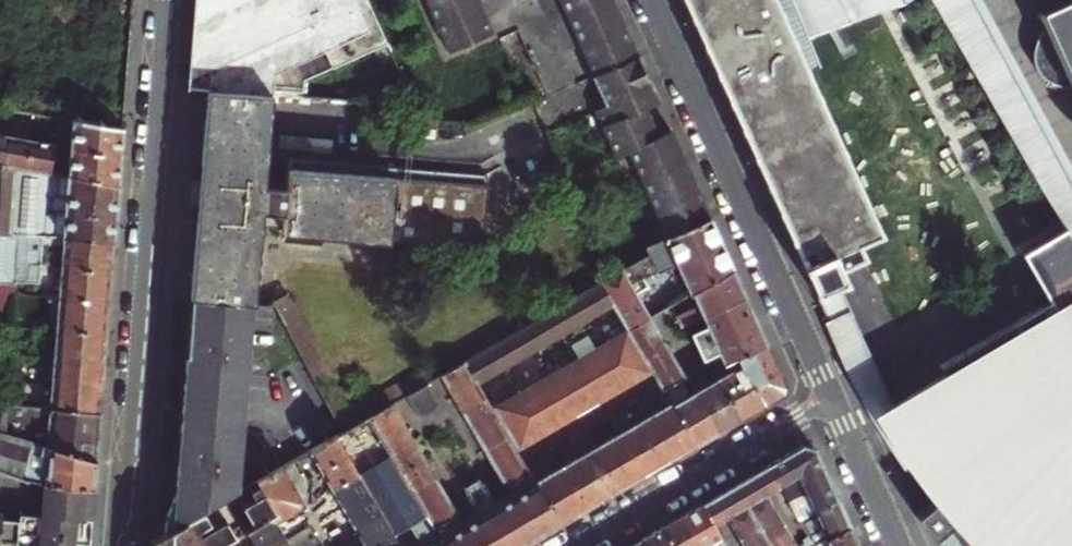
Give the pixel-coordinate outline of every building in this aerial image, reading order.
[(187,68),(187,79),(205,70),(204,91),(271,97),(274,97),(385,46),(365,0),(192,0),(187,68)] [(451,57),(495,36),(478,0),(424,0),(451,57)] [(593,72),(635,53),(633,48),(627,35),(617,13),(613,3),(611,0),(562,0),(593,72)] [(831,327),(852,316),(828,261),(851,251),(846,239),(871,226),(805,68),(817,63),(807,39),(924,14),(916,0),(683,0),(733,111),(831,327)] [(1050,235),(1059,230),(1065,226),(1068,230),(1071,238),(1071,194),(1003,71),(962,0),(916,0),(924,14),(1050,235)] [(1066,37),(1052,52),(1039,81),(1056,90),(1071,97),(1071,33),(1066,37)] [(606,101),(648,82),(646,77),(639,61),(635,53),(593,72),(606,101)] [(652,90),(648,82),(606,101),(592,107),(608,141),(651,122),(647,114),(643,105),(656,99),(652,90)] [(271,97),(204,91),(199,168),(208,168),(208,171),(316,180),(343,237),(509,250),(515,177),(293,159),(292,175),(268,173),(274,97),(271,97)] [(102,125),(73,121),(72,124),(72,128),(122,137),(123,133),(123,129),(102,125)] [(651,122),(608,141),(612,151),(626,146),(667,238),(710,219),(679,152),(673,137),(668,127),(656,132),(653,127),(651,122)] [(64,134),(64,127),(56,125),(55,133),(64,134)] [(121,149),(122,137),(72,128),(71,149),(121,157),(121,149)] [(5,165),(10,138),(0,136),(0,164),(5,165)] [(20,139),(10,138),(5,165),(26,169),(31,141),(20,139)] [(43,144),(31,141),(26,169),(50,173),(51,167),(54,150),(55,146),(43,144)] [(71,151),(69,177),(118,186),(119,175),(121,157),(71,149),(71,151)] [(16,284),(37,286),(38,272),(38,266),(39,260),(41,237),(62,239),(114,243),(116,208),(118,186),(69,177),(57,174),(50,173),(26,169),(5,165),(0,164),(0,283),(16,284)] [(205,221),(208,171),(191,170),(189,197),(188,219),(195,220),(205,221)] [(316,180),(208,171),(205,221),(195,220),(192,261),(243,264),(261,263),(264,225),(307,228),(307,235),(343,237),(316,180)] [(691,290),(733,271),(721,244),(710,219),(667,238),(645,249),(648,255),(621,271),(634,293),(645,286),(642,278),(657,273),(674,266),(687,292),(690,291),(691,290)] [(1059,230),(1061,234),(1068,230),(1065,226),(1059,230)] [(1071,291),(1071,238),(1068,230),(1061,234),(1052,239),(1027,253),(1042,284),(951,339),(954,348),(874,395),(880,403),(1015,324),(1071,291)] [(1061,234),(1059,230),(1050,235),(1052,239),(1061,234)] [(1024,250),(1026,254),(1027,253),(1052,239),(1050,235),(1024,250)] [(114,243),(62,239),(60,268),(111,272),(112,261),(114,243)] [(191,283),(190,302),(230,304),(257,306),(261,263),(243,264),(192,261),(191,283)] [(111,272),(60,268),(58,298),(109,302),(110,288),(111,272)] [(626,329),(648,316),(634,294),(634,293),(621,271),(611,276),(599,283),(612,305),(618,315),(620,319),(626,329)] [(686,323),(702,316),(745,297),(739,285),(733,271),(691,290),(690,291),(696,303),(691,303),(673,313),(679,327),(686,323)] [(599,283),(554,310),(567,332),(612,305),(599,283)] [(1030,545),(1071,545),(1071,291),(1015,324),(880,403),(934,464),(912,490),(933,508),(955,485),(1030,545)] [(745,297),(702,316),(707,326),(691,334),(697,347),(756,321),(750,308),(745,297)] [(109,302),(58,298),(56,330),(107,334),(108,318),(109,302)] [(176,511),(175,529),(205,512),(223,502),(229,498),(243,490),(257,306),(230,304),(190,302),(187,337),(185,380),(183,406),(181,432),(180,460),(178,484),(176,511)] [(554,310),(509,336),(522,358),(567,332),(554,310)] [(639,350),(660,338),(654,327),(648,316),(626,329),(627,330),(639,350)] [(756,321),(697,347),(703,361),(718,353),(724,365),(736,359),(767,345),(763,336),(756,321)] [(689,329),(686,323),(679,327),(682,332),(689,329)] [(53,361),(104,365),(106,350),(107,334),(56,330),(53,361)] [(600,346),(612,366),(639,351),(639,350),(627,330),(614,338),(600,346)] [(499,371),(522,358),(509,336),(486,349),(499,371)] [(650,370),(672,357),(666,347),(660,338),(639,350),(639,351),(650,370)] [(767,345),(736,359),(737,362),(738,364),(769,350),(768,348),(767,345)] [(575,360),(587,381),(612,366),(600,346),(587,353),(575,360)] [(486,349),(464,362),(475,382),(476,384),(499,371),(486,349)] [(715,379),(738,421),(783,395),(786,387),(778,370),(769,350),(738,364),(739,367),(720,376),(715,379)] [(639,351),(612,366),(624,387),(631,383),(645,374),(651,371),(650,370),(639,351)] [(677,367),(672,357),(650,370),(651,371),(657,382),(660,386),(661,388),(680,378),(683,376),(677,367)] [(561,396),(587,381),(575,360),(563,367),(549,376),(561,396)] [(103,381),(104,365),(53,361),(51,385),(103,389),(103,381)] [(446,386),(451,396),(475,382),(464,362),(440,376),(446,386)] [(612,366),(587,381),(599,402),(612,394),(624,387),(612,366)] [(544,378),(556,399),(568,419),(571,418),(573,417),(561,396),(549,376),(547,377),(544,378)] [(519,393),(531,414),(556,399),(544,378),(519,393)] [(738,421),(715,379),(693,392),(717,434),(730,426),(738,421)] [(586,409),(599,402),(587,381),(561,396),(573,417),(586,409)] [(456,403),(461,413),(485,399),(482,394),(476,384),(475,382),(451,396),(456,403)] [(653,391),(660,386),(657,382),(650,386),(653,391)] [(717,434),(693,392),(687,395),(682,383),(663,393),(670,404),(695,446),(706,440),(717,434)] [(426,384),(406,396),(412,407),(417,415),(422,416),(428,413),(436,408),(438,402),(426,384)] [(49,409),(100,413),(101,401),(103,389),(51,385),(49,409)] [(660,386),(653,391),(656,396),(663,392),(661,388),(660,386)] [(485,399),(492,395),(489,390),(482,394),(485,399)] [(496,418),(503,430),(531,414),(519,393),(502,403),(492,395),(485,399),(496,418)] [(406,396),(399,400),(406,411),(412,407),(406,396)] [(9,436),(3,434),(4,429),(4,423),(6,406),(6,401),(0,399),(0,470),(30,481),(47,483),(89,488),(94,488),(95,473),(96,462),(46,447),(9,436)] [(466,421),(472,432),(496,418),(485,399),(461,413),(466,421)] [(531,414),(543,434),(555,427),(568,419),(556,399),(531,414)] [(614,413),(627,405),(625,400),(611,408),(614,413)] [(643,419),(668,462),(682,454),(695,446),(670,404),(643,419)] [(368,418),(378,435),(401,422),(395,413),(391,405),(368,418)] [(48,433),(98,437),(99,426),(100,413),(49,409),(48,433)] [(507,437),(515,451),(532,441),(543,434),(531,414),(503,430),(507,437)] [(655,469),(668,462),(643,419),(628,428),(621,416),(615,419),(612,414),(608,417),(643,477),(655,469)] [(629,485),(643,477),(608,417),(581,432),(616,492),(629,485)] [(400,472),(389,455),(378,435),(368,418),(334,437),(346,457),(356,474),(368,494),(379,513),(388,529),(392,535),(425,516),(421,509),(410,491),(400,472)] [(496,418),(472,432),(478,441),(483,450),(507,437),(503,430),(496,418)] [(378,435),(389,455),(413,442),(408,433),(401,422),(378,435)] [(577,434),(584,447),(612,495),(614,494),(616,492),(581,432),(579,433),(577,434)] [(97,452),(98,437),(48,433),(46,447),(96,462),(97,452)] [(314,462),(320,472),(346,457),(334,437),(309,452),(314,462)] [(524,465),(521,460),(515,451),(507,437),(483,450),(494,469),(502,484),(505,482),(507,485),(521,477),(528,473),(524,465)] [(389,455),(400,472),(423,459),(418,451),(413,442),(389,455)] [(814,451),(802,446),(767,467),(788,503),(805,492),(801,485),(824,472),(818,458),(814,451)] [(612,495),(584,447),(575,453),(578,458),(574,461),(566,448),(559,452),(556,447),(550,450),(561,467),(586,510),(600,502),(612,495)] [(528,456),(521,460),(524,465),(530,461),(528,456)] [(325,481),(330,489),(356,474),(346,457),(320,472),(325,481)] [(572,518),(586,510),(561,467),(546,475),(536,458),(530,461),(524,465),(528,473),(531,478),(535,484),(559,526),(572,518)] [(400,472),(410,491),(434,478),(427,466),(423,459),(400,472)] [(282,468),(258,481),(269,499),(293,486),(288,479),(282,468)] [(745,479),(734,486),(745,506),(765,495),(770,492),(758,471),(745,479)] [(788,503),(799,522),(836,500),(831,488),(824,472),(801,485),(805,492),(788,503)] [(528,473),(521,477),(524,482),(531,478),(528,473)] [(368,494),(356,474),(330,489),(335,498),(342,509),(368,494)] [(410,491),(421,509),(444,496),(439,486),(434,478),(410,491)] [(278,514),(269,499),(258,481),(243,490),(229,498),(223,502),(229,513),(243,505),(256,527),(271,517),(278,514)] [(89,488),(47,483),(46,495),(45,513),(79,517),(87,517),(87,511),(88,500),(89,488)] [(511,498),(535,540),(547,533),(559,526),(535,484),(511,498)] [(293,486),(269,499),(278,514),(271,517),(275,523),(300,509),(301,501),(298,496),(293,486)] [(745,506),(734,486),(718,495),(710,499),(722,520),(727,516),(745,506)] [(368,494),(342,509),(347,518),(353,528),(379,513),(368,494)] [(765,495),(745,506),(757,526),(777,515),(765,495)] [(425,516),(431,526),(436,523),(454,512),(453,511),(461,507),(457,500),(449,504),(447,500),(444,496),(421,509),(425,516)] [(509,545),(524,545),(525,545),(535,540),(511,498),(489,512),(509,545)] [(482,515),(474,500),(469,503),(461,507),(453,511),(454,512),(463,527),(474,545),(500,545),(482,515)] [(799,522),(811,542),(813,545),(815,545),(818,544),(848,527),(843,516),(836,500),(799,522)] [(698,545),(726,545),(701,505),(689,512),(681,517),(698,545)] [(745,506),(727,516),(738,536),(757,526),(745,506)] [(45,513),(30,512),(19,512),(18,517),(2,516),(2,510),(0,510),(0,545),(16,545),(33,545),(77,545),(78,532),(79,517),(45,513)] [(229,542),(238,537),(229,522),(202,538),(198,531),(212,523),(205,512),(175,529),(151,543),(151,545),(222,545),(229,542)] [(482,515),(500,545),(509,545),(489,512),(486,513),(482,515)] [(379,513),(353,528),(357,536),(362,544),(388,529),(379,513)] [(777,515),(757,526),(769,545),(788,535),(777,515)] [(392,535),(398,545),(430,545),(439,541),(435,534),(431,526),(425,516),(392,535)] [(255,545),(277,545),(285,541),(280,533),(275,523),(271,517),(256,527),(247,532),(255,545)] [(681,517),(671,522),(661,528),(672,545),(698,545),(681,517)] [(431,526),(435,534),(440,531),(436,523),(431,526)] [(738,536),(744,545),(768,545),(769,545),(757,526),(738,536)] [(463,527),(439,541),(442,545),(474,545),(463,527)] [(818,545),(857,545),(854,539),(848,527),(818,544),(818,545)] [(661,528),(650,535),(641,540),(645,545),(672,545),(661,528)] [(362,544),(363,545),(398,545),(392,535),(388,529),(362,544)] [(231,545),(255,545),(247,532),(238,537),(229,542),(231,545)] [(769,545),(794,545),(788,535),(769,545)]
